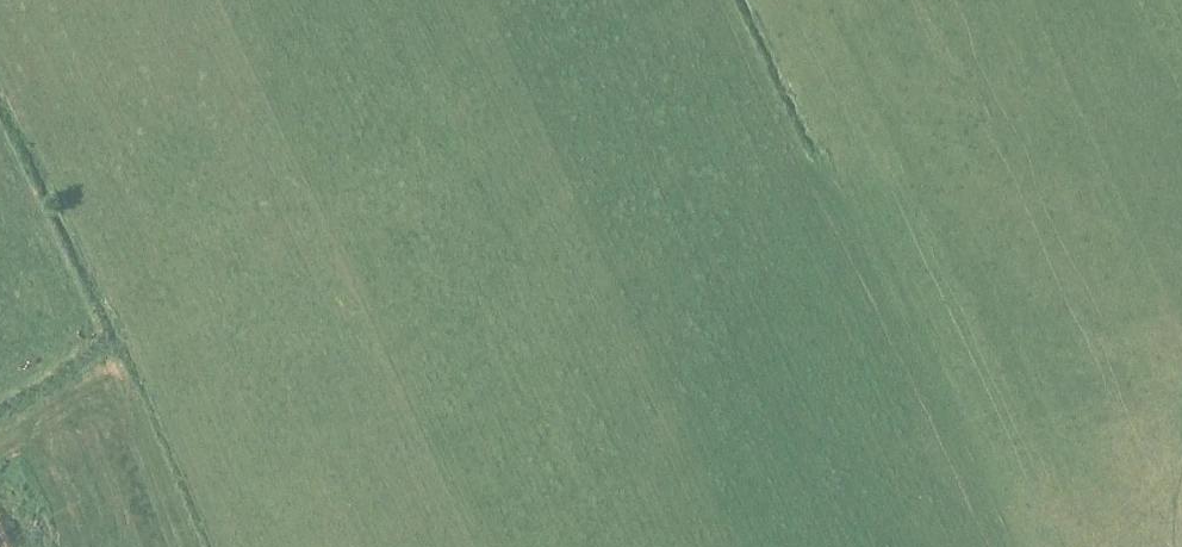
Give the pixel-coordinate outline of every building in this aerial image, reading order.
[(10,544),(0,523),(0,546),(3,546),(10,544)]
